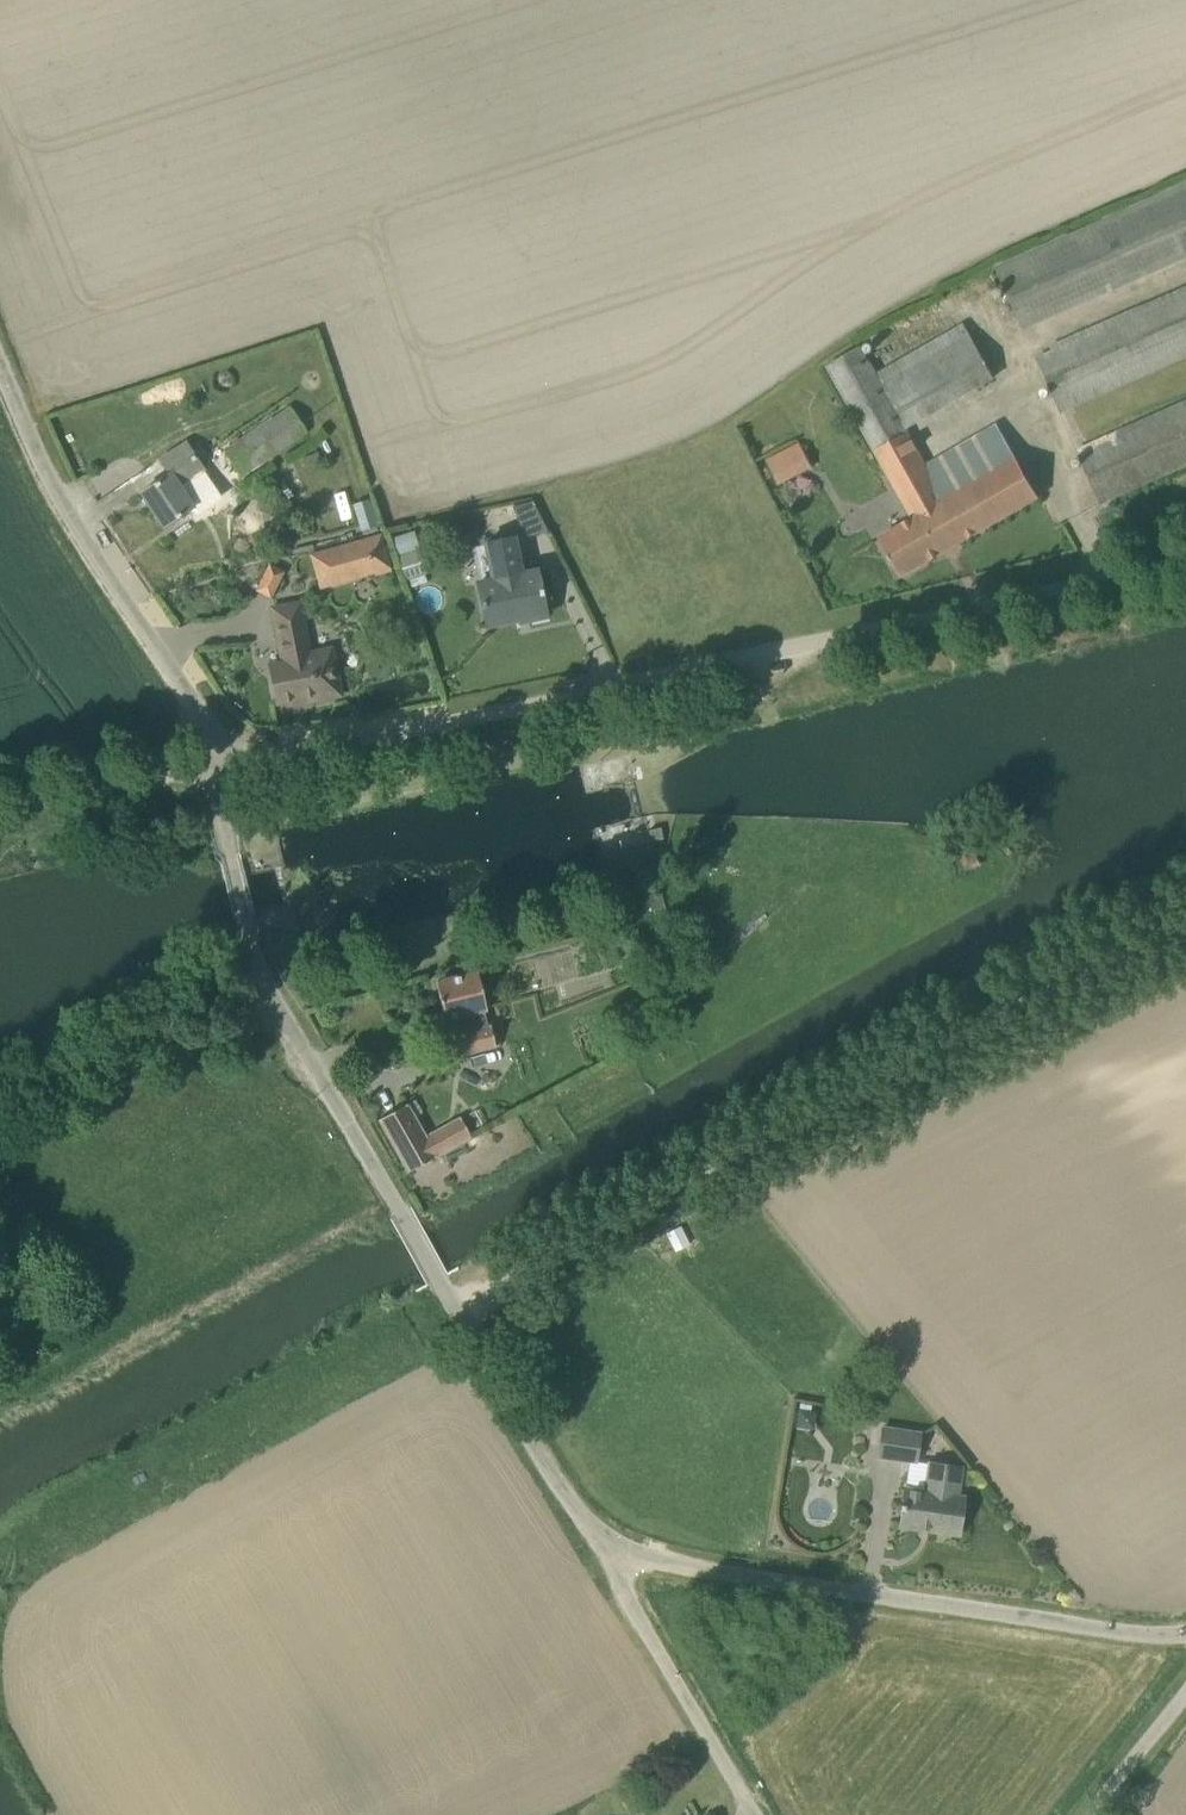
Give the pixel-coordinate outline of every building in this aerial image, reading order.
[(994,266),(1022,329),(1185,257),(1185,182),(994,266)] [(1036,356),(1060,411),(1185,356),(1185,290),(1036,356)] [(964,322),(877,371),(908,426),(995,377),(964,322)] [(924,464),(906,431),(857,345),(824,364),(912,518),(880,537),(902,575),(1039,497),(996,423),(924,464)] [(287,402),(223,446),(243,475),(307,431),(287,402)] [(1078,450),(1101,502),(1185,464),(1185,403),(1078,450)] [(800,439),(765,459),(779,483),(814,464),(800,439)] [(161,460),(170,473),(141,493),(164,526),(193,507),(180,487),(204,471),(185,443),(161,460)] [(549,528),(533,498),(513,503),(526,533),(549,528)] [(311,555),(311,556),(322,553),(328,577),(386,561),(389,570),(390,570),(381,535),(311,555)] [(494,580),(477,584),(486,626),(519,619),(518,612),(545,607),(538,571),(521,575),(513,537),(486,543),(494,580)] [(419,549),(418,550),(397,557),(406,581),(425,574),(427,574),(419,549)] [(274,598),(287,570),(271,562),(258,590),(274,598)] [(271,604),(272,608),(282,662),(270,665),(278,703),(317,695),(318,700),(342,696),(332,643),(307,648),(298,603),(295,603),(294,599),(271,604)] [(663,839),(660,827),(649,830),(651,841),(663,839)] [(633,913),(664,908),(660,886),(629,891),(633,913)] [(496,1045),(483,995),(478,971),(436,982),(445,1020),(459,1016),(463,1032),(457,1034),(462,1054),(496,1045)] [(409,1171),(471,1136),(459,1116),(423,1136),(413,1118),(423,1112),(415,1099),(405,1104),(379,1119),(409,1171)] [(680,1225),(666,1231),(675,1249),(689,1243),(680,1225)] [(868,1342),(857,1353),(868,1364),(879,1353),(868,1342)] [(799,1410),(797,1426),(814,1429),(817,1412),(812,1412),(799,1410)] [(914,1459),(918,1433),(882,1427),(878,1454),(914,1459)] [(922,1490),(905,1488),(900,1525),(959,1534),(964,1496),(959,1496),(964,1465),(927,1460),(922,1490)]
